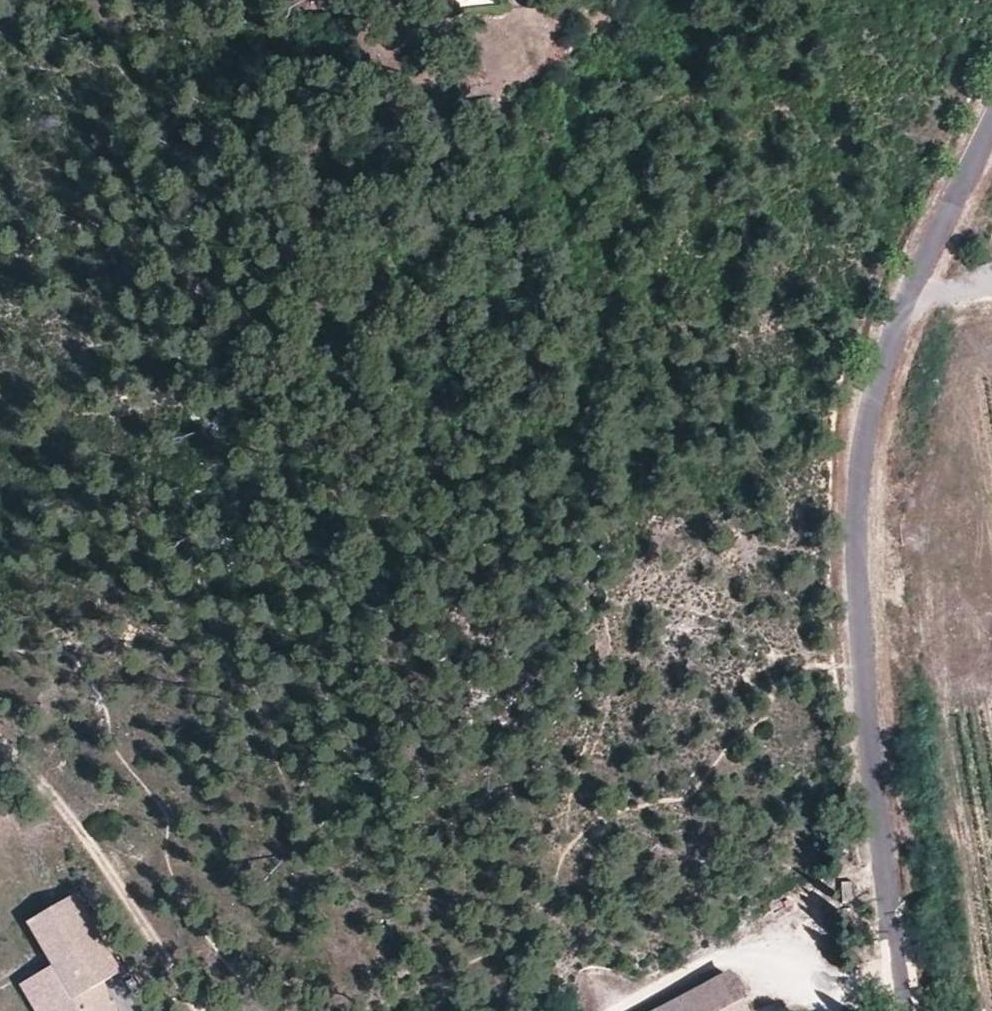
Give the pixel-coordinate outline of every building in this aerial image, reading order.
[(854,883),(842,884),(842,902),(854,902),(854,883)] [(72,897),(24,926),(50,969),(22,986),(37,1010),(108,1010),(101,986),(118,976),(72,897)] [(725,975),(655,1010),(744,1010),(725,975)]
